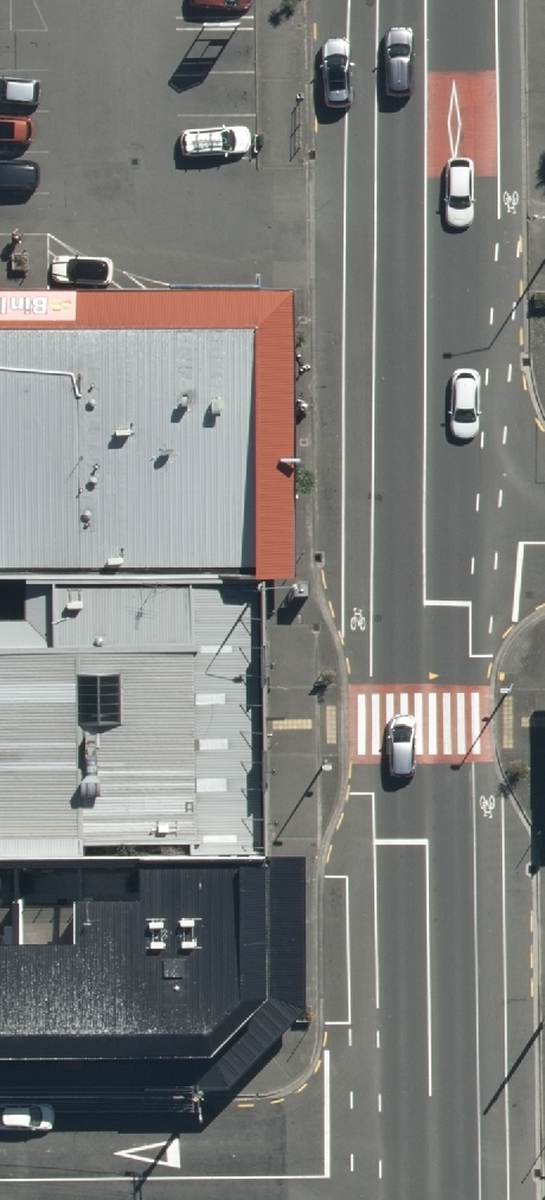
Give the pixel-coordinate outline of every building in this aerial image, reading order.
[(252,566),(251,318),(0,317),(0,569),(252,566)] [(269,854),(265,572),(25,574),(26,617),(0,617),(0,855),(269,854)] [(216,1044),(271,989),(269,854),(0,855),(0,1047),(216,1044)]
